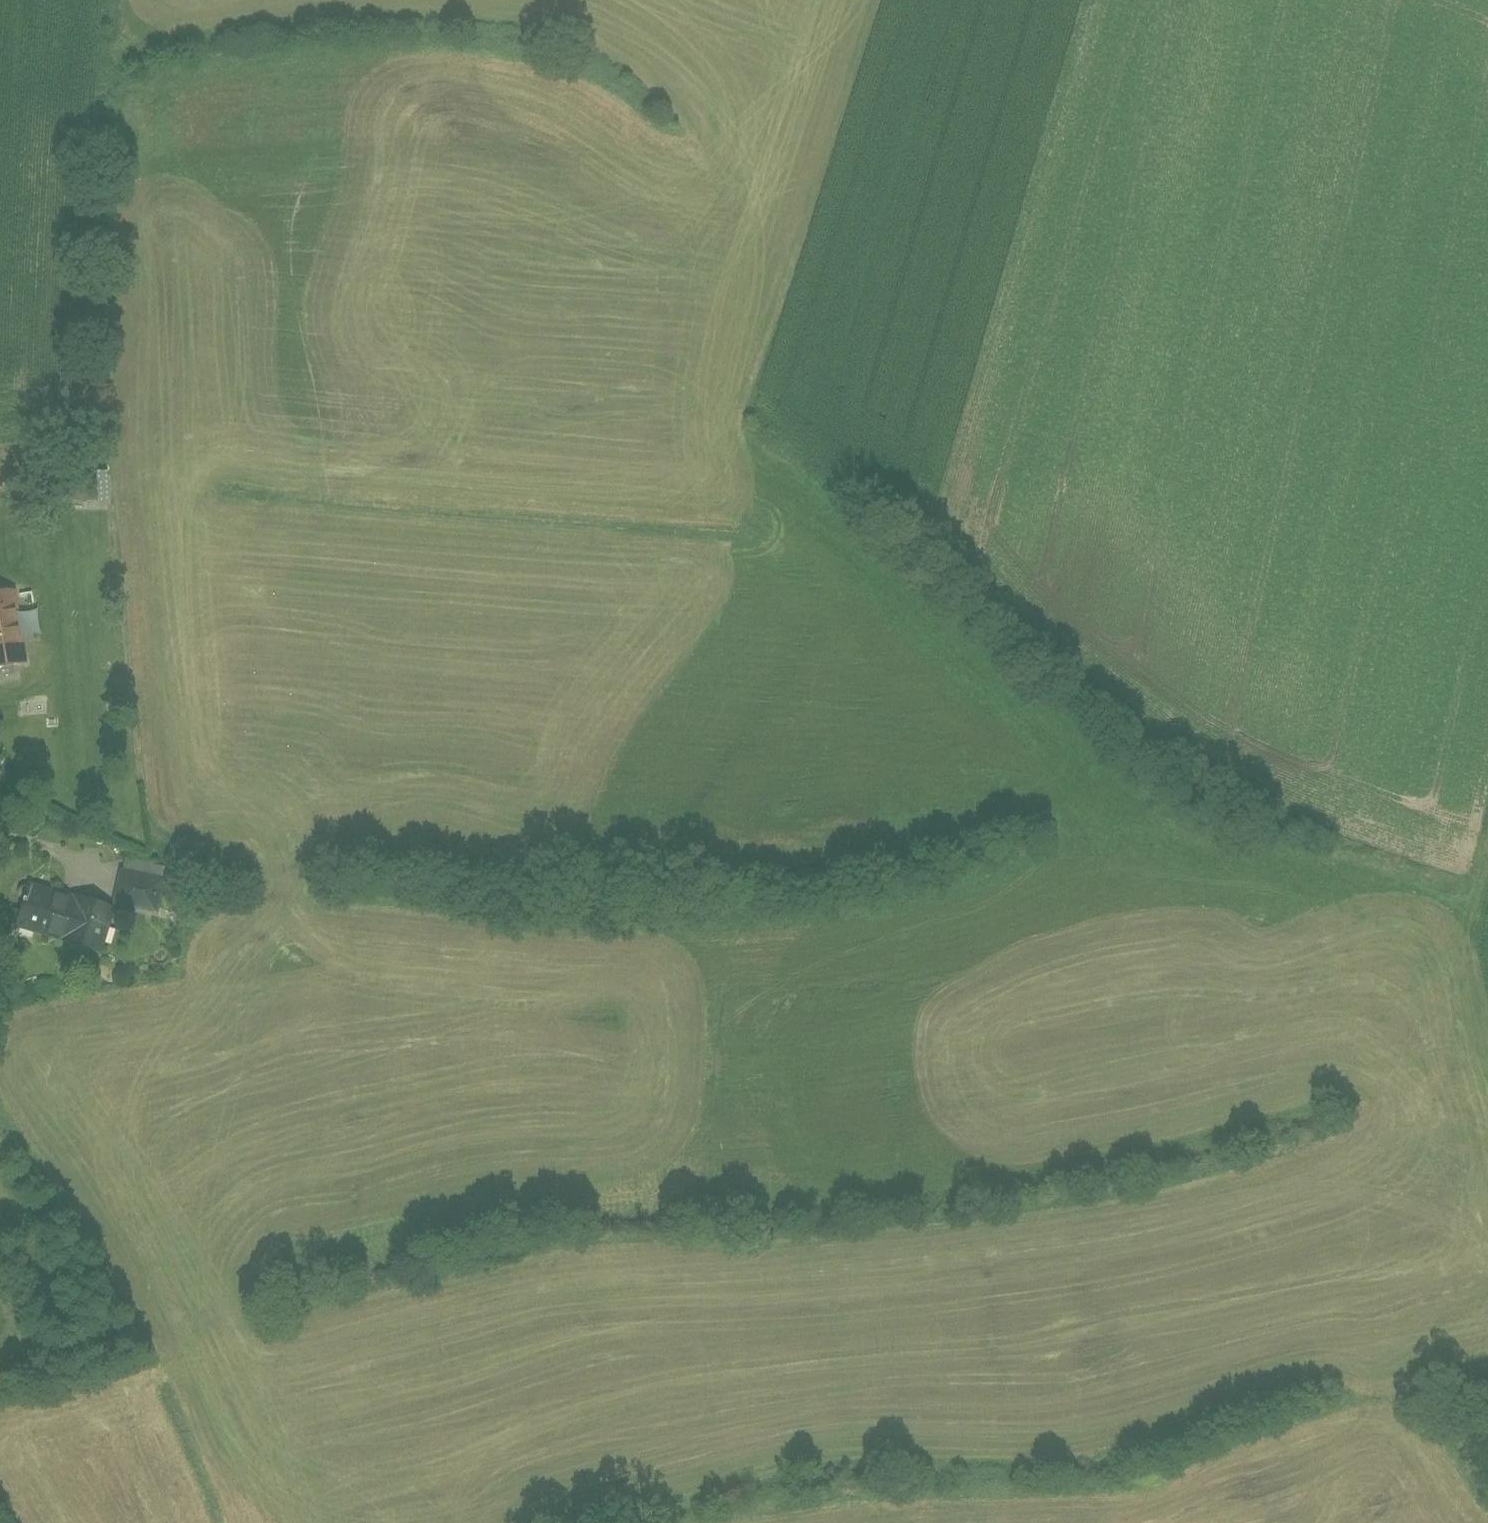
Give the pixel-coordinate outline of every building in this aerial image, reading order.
[(0,592),(0,667),(30,662),(18,589),(0,592)] [(169,868),(130,860),(121,902),(160,911),(169,868)] [(78,903),(30,888),(18,924),(66,939),(65,942),(98,952),(112,909),(80,899),(78,903)]
